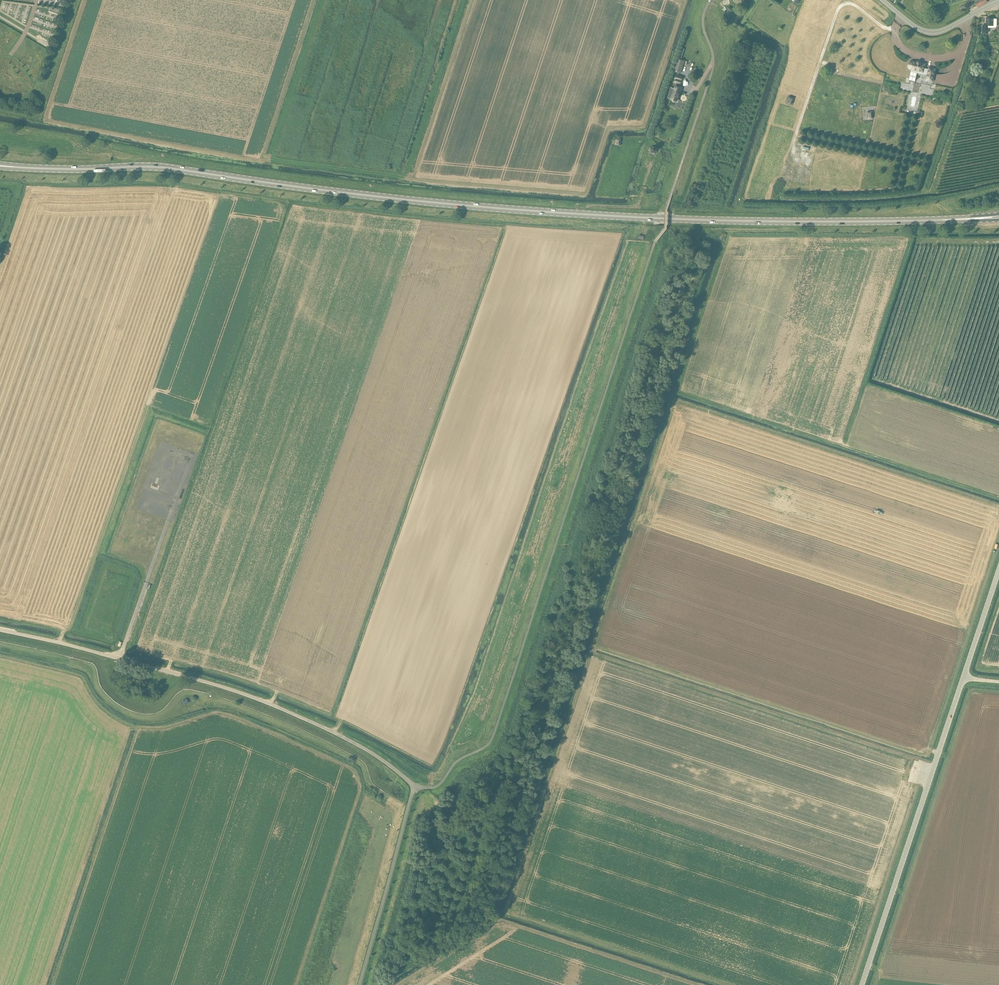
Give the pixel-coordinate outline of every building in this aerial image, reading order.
[(982,25),(982,30),(982,32),(988,32),(988,27),(995,28),(996,26),(997,19),(994,19),(994,18),(986,18),(986,25),(982,25)] [(834,60),(832,68),(836,69),(840,58),(836,56),(834,60)] [(678,59),(674,71),(680,73),(684,61),(678,59)] [(918,61),(917,62),(913,61),(912,61),(910,62),(909,64),(909,65),(909,67),(910,68),(911,69),(909,80),(915,81),(916,75),(922,76),(920,82),(933,85),(937,68),(925,65),(925,64),(922,63),(921,62),(920,61),(918,61)] [(671,99),(672,100),(677,101),(680,93),(682,87),(676,86),(674,91),(673,91),(671,99)] [(657,148),(656,148),(656,147),(653,146),(650,147),(649,150),(650,153),(653,154),(656,153),(658,149),(657,148)]
